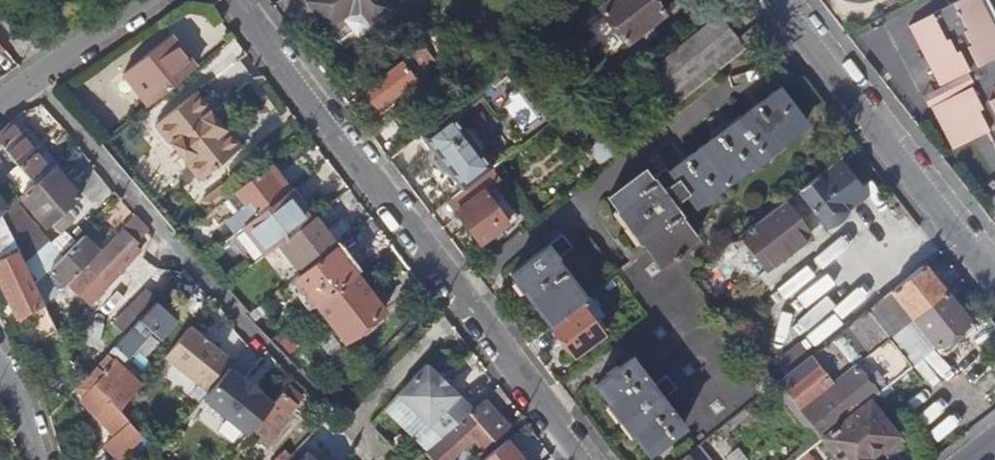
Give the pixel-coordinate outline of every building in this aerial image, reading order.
[(301,2),(336,45),(350,33),(355,40),(391,11),(390,10),(401,1),(400,0),(304,0),(301,2)] [(583,24),(610,58),(663,15),(651,0),(613,0),(583,24)] [(908,27),(938,87),(963,74),(970,88),(930,108),(951,150),(986,133),(994,151),(994,92),(993,88),(994,87),(994,31),(979,0),(961,0),(908,27)] [(411,32),(420,24),(409,10),(399,18),(411,32)] [(664,114),(738,54),(731,46),(737,41),(717,16),(648,73),(666,96),(657,105),(664,114)] [(442,72),(453,64),(432,37),(421,46),(428,55),(435,63),(442,72)] [(189,70),(165,39),(160,42),(186,73),(189,70)] [(738,54),(744,49),(737,41),(731,46),(738,54)] [(186,73),(160,42),(118,77),(131,94),(135,91),(147,105),(186,73)] [(442,72),(435,63),(428,55),(421,46),(361,92),(365,97),(358,102),(362,107),(369,102),(375,110),(412,80),(419,89),(442,72)] [(505,71),(487,84),(515,124),(533,111),(505,71)] [(921,95),(928,109),(930,108),(970,88),(963,74),(938,87),(921,95)] [(777,88),(741,116),(740,115),(727,125),(728,126),(668,172),(654,183),(653,182),(651,183),(642,171),(607,198),(659,265),(671,256),(674,259),(679,255),(676,252),(694,238),(678,217),(680,216),(671,205),(686,194),(696,207),(804,124),(777,88)] [(147,105),(135,91),(131,94),(142,108),(147,105)] [(223,130),(193,93),(154,125),(198,179),(233,150),(219,133),(223,130)] [(444,116),(415,139),(427,154),(416,163),(429,180),(436,174),(436,175),(445,176),(458,193),(516,148),(473,93),(444,116)] [(47,171),(19,137),(7,124),(0,131),(0,149),(32,184),(47,171)] [(836,204),(857,189),(837,162),(799,191),(825,226),(829,224),(833,222),(837,219),(840,216),(843,212),(836,204)] [(54,164),(50,168),(76,196),(80,192),(54,164)] [(286,190),(266,165),(223,199),(211,208),(221,221),(245,202),(254,214),(286,190)] [(47,171),(32,184),(17,197),(43,225),(76,196),(50,168),(47,171)] [(195,203),(203,214),(211,208),(223,199),(215,188),(195,203)] [(280,241),(287,235),(310,218),(288,190),(241,226),(264,254),(280,241)] [(481,193),(454,214),(478,245),(505,224),(481,193)] [(9,204),(5,208),(0,213),(0,219),(22,264),(44,244),(9,204)] [(764,267),(806,234),(783,204),(740,236),(764,267)] [(123,231),(81,275),(93,287),(135,243),(134,243),(148,228),(135,214),(120,229),(123,231)] [(280,241),(303,269),(333,246),(334,244),(312,216),(310,218),(287,235),(280,241)] [(0,219),(0,288),(14,316),(41,302),(32,284),(22,264),(0,219)] [(81,236),(32,284),(41,302),(43,305),(97,252),(81,236)] [(549,326),(588,297),(557,257),(565,251),(556,239),(510,275),(549,326)] [(312,307),(315,304),(354,273),(353,272),(333,246),(303,269),(290,279),(312,305),(312,307)] [(912,320),(944,294),(922,266),(889,292),(912,320)] [(354,273),(315,304),(343,341),(383,310),(354,273)] [(124,331),(154,298),(145,289),(115,322),(124,331)] [(889,339),(912,320),(889,292),(866,311),(889,339)] [(934,348),(967,322),(944,294),(912,320),(934,348)] [(573,358),(603,335),(593,322),(601,315),(588,298),(549,327),(573,358)] [(114,346),(126,357),(149,329),(158,337),(174,318),(165,311),(153,300),(114,346)] [(43,305),(41,302),(14,316),(18,324),(45,311),(43,305)] [(798,412),(889,339),(866,311),(776,383),(798,412)] [(911,366),(934,348),(912,320),(889,339),(911,366)] [(163,357),(207,392),(226,368),(232,361),(187,326),(163,357)] [(821,440),(867,402),(875,395),(911,366),(889,339),(798,412),(821,440)] [(140,384),(112,359),(101,371),(95,366),(86,376),(77,386),(99,409),(94,414),(113,435),(104,445),(118,459),(142,435),(119,411),(140,384)] [(681,430),(660,400),(671,392),(662,380),(651,388),(630,360),(617,368),(616,366),(604,375),(606,377),(594,385),(646,456),(681,430)] [(424,363),(394,394),(439,437),(460,419),(468,412),(471,409),(424,363)] [(247,434),(252,427),(271,403),(256,392),(241,380),(226,368),(207,392),(202,399),(247,434)] [(243,378),(241,380),(256,392),(258,390),(243,378)] [(286,384),(271,403),(252,427),(268,440),(276,430),(274,429),(300,395),(286,384)] [(468,412),(483,430),(492,440),(507,426),(495,413),(508,400),(497,385),(471,409),(468,412)] [(900,443),(867,402),(821,440),(837,459),(868,459),(867,459),(877,450),(883,457),(900,443)] [(483,430),(468,412),(460,419),(439,437),(421,453),(426,459),(448,459),(471,440),(474,437),(483,447),(492,440),(483,430)] [(474,437),(471,440),(480,450),(483,447),(474,437)] [(505,440),(480,459),(521,459),(505,440)] [(698,446),(681,459),(708,459),(698,446)] [(283,459),(313,459),(304,451),(299,456),(292,450),(283,459)]
